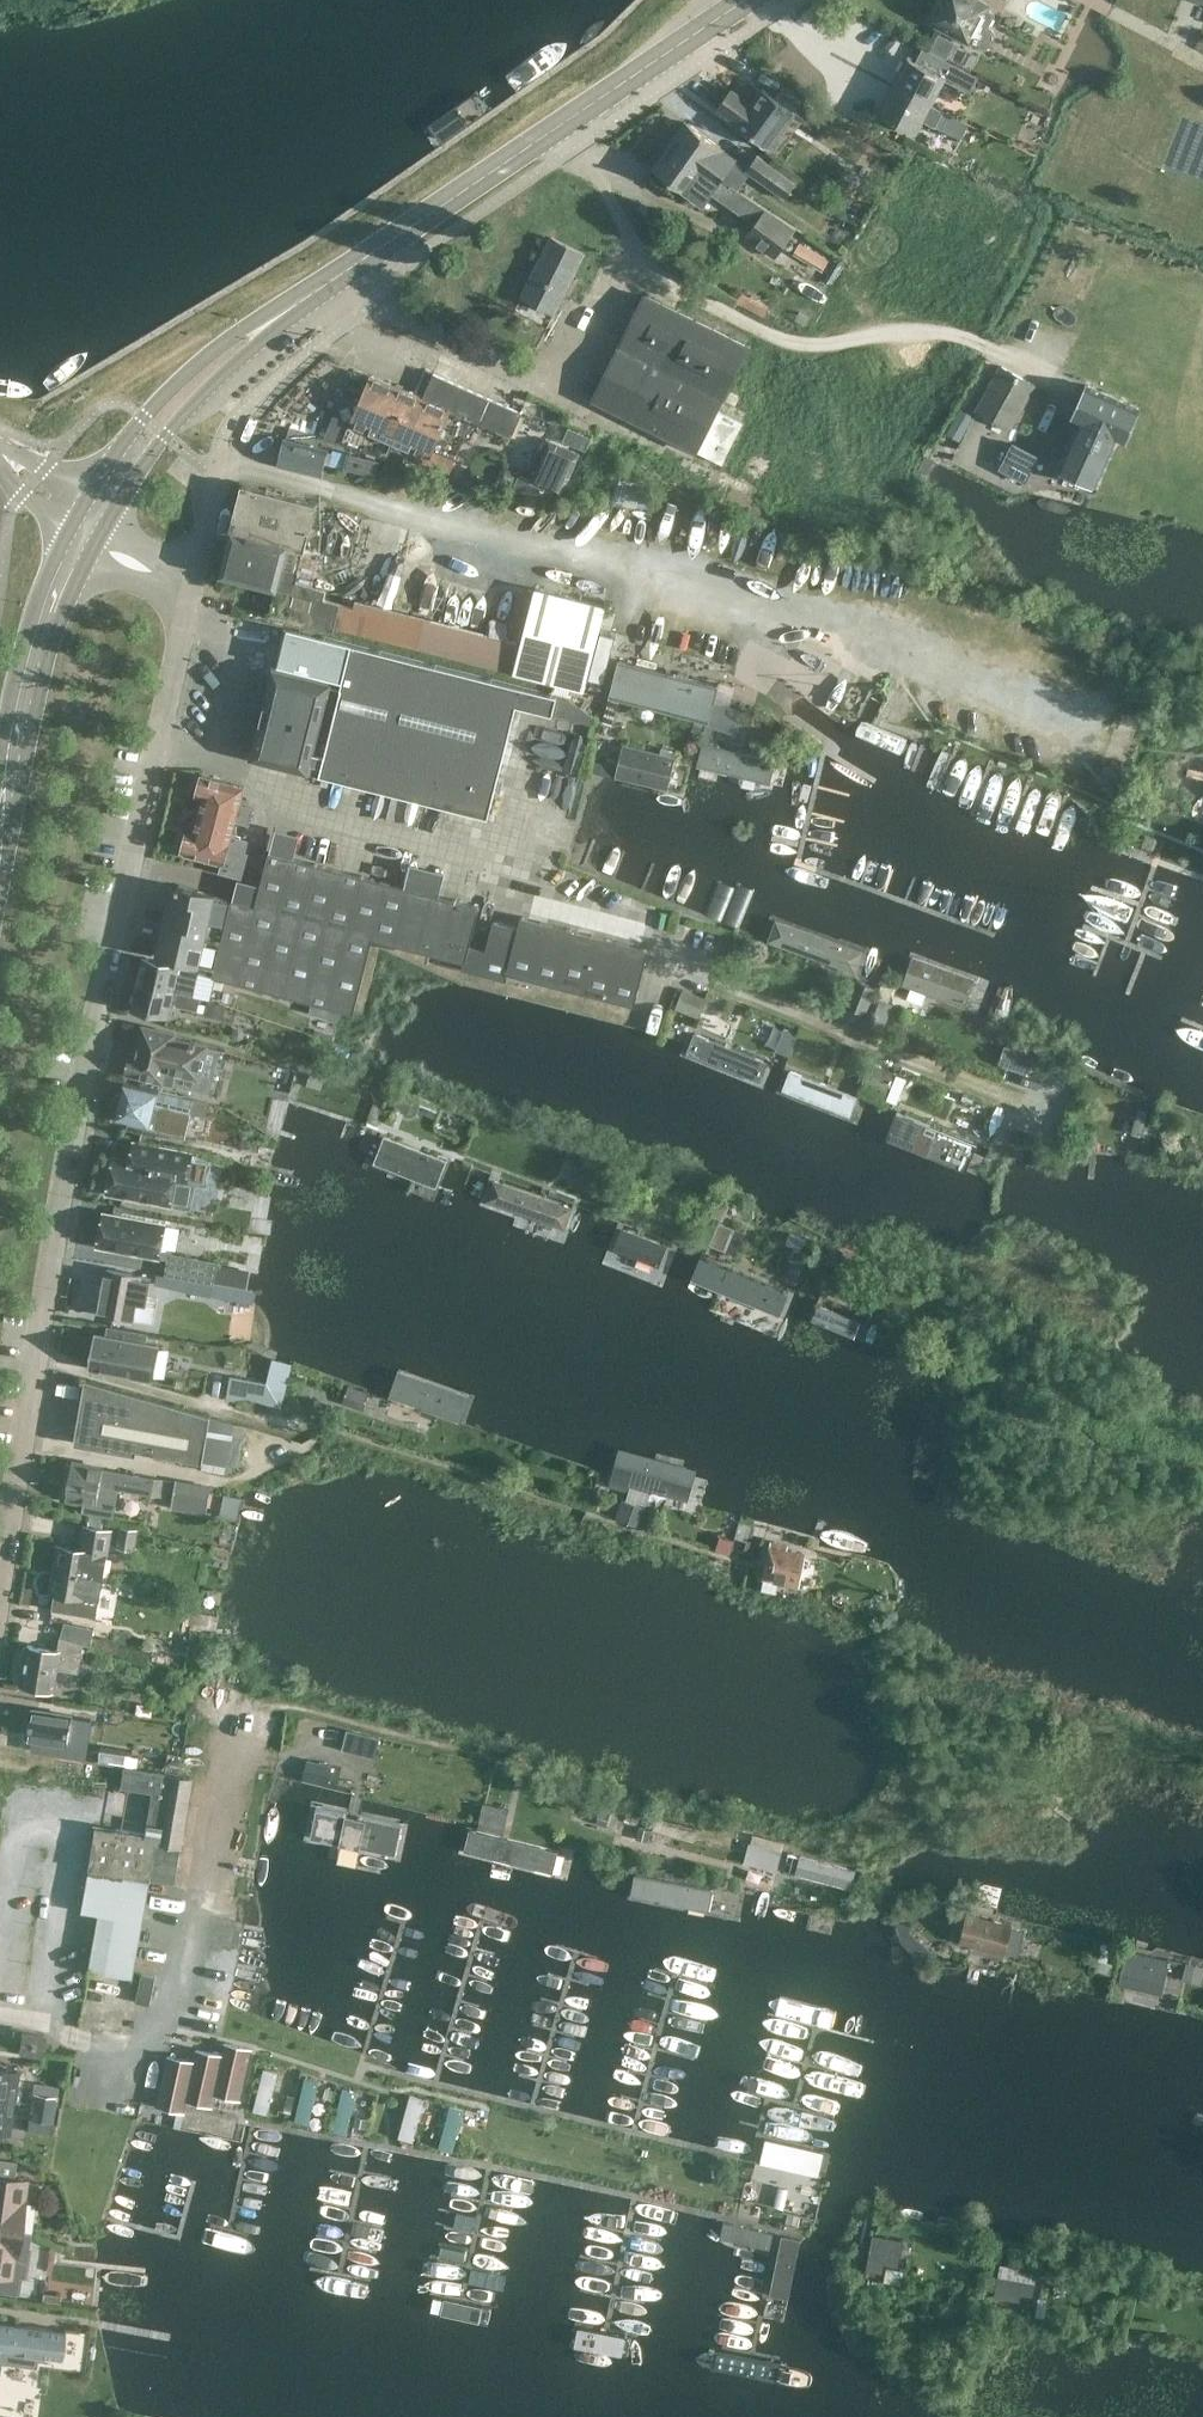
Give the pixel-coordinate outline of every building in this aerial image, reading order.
[(972,42),(983,48),(987,48),(990,46),(995,38),(995,34),(992,30),(988,28),(996,13),(970,0),(947,0),(946,2),(942,0),(941,0),(930,22),(971,43),(972,42)] [(937,34),(929,50),(944,58),(953,42),(937,34)] [(971,92),(979,77),(923,47),(915,63),(908,60),(894,87),(928,105),(929,104),(943,77),(971,92)] [(957,118),(929,104),(928,105),(894,87),(879,114),(914,133),(921,119),(960,139),(968,123),(957,118)] [(795,114),(762,89),(756,98),(751,105),(731,90),(718,107),(740,123),(739,125),(756,138),(771,149),(795,114)] [(671,146),(671,147),(721,181),(734,162),(721,154),(725,149),(687,122),(671,146)] [(746,236),(775,257),(796,228),(731,185),(729,188),(721,181),(671,147),(655,170),(689,193),(705,203),(712,193),(754,224),(746,236)] [(787,199),(798,184),(759,157),(748,173),(787,199)] [(555,313),(563,297),(584,256),(552,240),(523,297),(555,313)] [(800,243),(794,252),(823,269),(829,260),(800,243)] [(742,292),(737,302),(765,316),(770,306),(742,292)] [(726,466),(747,425),(717,409),(747,348),(647,298),(596,400),(726,466)] [(1007,431),(1032,384),(995,364),(970,411),(1007,431)] [(523,413),(434,374),(423,400),(371,379),(352,423),(334,416),(324,440),(389,459),(393,450),(451,475),(458,459),(456,458),(472,421),(512,438),(523,413)] [(1097,494),(1118,446),(1127,450),(1143,413),(1088,389),(1073,424),(1084,429),(1062,479),(1097,494)] [(323,473),(327,451),(285,442),(281,465),(323,473)] [(562,494),(579,454),(549,443),(533,482),(562,494)] [(1027,483),(1038,462),(1014,450),(1003,471),(1027,483)] [(376,477),(380,461),(349,453),(345,469),(376,477)] [(600,496),(615,467),(588,453),(573,483),(600,496)] [(358,608),(342,605),(327,601),(329,592),(314,589),(323,555),(308,551),(318,506),(245,487),(223,575),(278,589),(271,616),(335,633),(337,627),(584,691),(607,604),(539,587),(524,645),(359,603),(358,608)] [(569,698),(298,630),(288,673),(275,670),(254,758),(490,817),(518,705),(593,723),(595,716),(569,698)] [(718,685),(620,660),(611,698),(708,723),(718,685)] [(739,711),(715,705),(711,723),(734,729),(739,711)] [(626,743),(619,776),(622,776),(669,787),(677,755),(626,743)] [(705,745),(699,767),(758,781),(772,784),(777,762),(705,745)] [(252,823),(256,806),(241,803),(246,786),(203,774),(197,795),(205,797),(200,815),(236,824),(238,819),(252,823)] [(233,835),(236,824),(200,815),(195,834),(188,832),(182,850),(186,851),(185,854),(223,865),(222,871),(241,876),(216,970),(202,967),(219,895),(180,885),(169,927),(164,926),(157,956),(197,965),(195,975),(213,980),(214,976),(343,1008),(355,1011),(375,937),(465,960),(464,967),(508,979),(510,972),(636,1004),(651,949),(523,916),(521,926),(495,920),(488,949),(471,944),(481,906),(272,852),(264,883),(243,877),(250,854),(246,852),(249,840),(233,835)] [(213,919),(213,920),(224,923),(230,901),(218,898),(215,911),(213,919)] [(866,950),(777,917),(770,939),(859,971),(866,950)] [(978,977),(915,955),(905,983),(968,1006),(978,977)] [(182,992),(185,981),(178,979),(181,965),(144,956),(138,982),(182,992)] [(868,1013),(879,986),(858,978),(848,1005),(868,1013)] [(201,997),(182,992),(138,982),(132,1008),(168,1016),(172,1002),(177,1003),(176,1006),(198,1010),(201,997)] [(883,985),(879,998),(891,1002),(895,988),(883,985)] [(701,1017),(708,999),(685,990),(678,1008),(701,1017)] [(222,1017),(225,1006),(209,1001),(205,1012),(222,1017)] [(199,1078),(207,1045),(174,1038),(175,1033),(142,1026),(136,1054),(131,1053),(127,1074),(173,1084),(176,1073),(199,1078)] [(769,1059),(694,1028),(686,1051),(760,1081),(769,1059)] [(781,1038),(795,1043),(799,1033),(785,1028),(781,1038)] [(1031,1074),(1037,1056),(1008,1046),(1001,1064),(1031,1074)] [(887,1091),(894,1073),(872,1064),(865,1082),(887,1091)] [(869,1097),(789,1066),(782,1087),(862,1119),(869,1097)] [(309,1075),(307,1085),(320,1089),(323,1079),(309,1075)] [(206,1116),(210,1101),(124,1082),(116,1117),(142,1123),(141,1126),(186,1136),(191,1113),(206,1116)] [(440,1121),(446,1106),(405,1089),(396,1110),(410,1116),(413,1110),(440,1121)] [(963,1137),(893,1108),(887,1127),(957,1156),(963,1137)] [(1141,1134),(1149,1111),(1139,1108),(1132,1131),(1141,1134)] [(449,1159),(385,1133),(375,1159),(439,1184),(449,1159)] [(188,1174),(192,1153),(142,1144),(139,1157),(134,1161),(114,1157),(107,1194),(171,1206),(177,1172),(188,1174)] [(598,1169),(576,1160),(567,1181),(590,1190),(598,1169)] [(495,1177),(487,1200),(566,1226),(574,1205),(495,1177)] [(726,1205),(717,1201),(712,1213),(721,1217),(726,1205)] [(162,1257),(168,1220),(103,1208),(96,1245),(162,1257)] [(732,1226),(719,1221),(711,1242),(723,1247),(732,1226)] [(625,1226),(615,1249),(660,1264),(668,1245),(625,1226)] [(853,1267),(858,1255),(839,1248),(834,1261),(853,1267)] [(215,1281),(219,1259),(170,1251),(166,1272),(215,1281)] [(780,1283),(707,1254),(697,1276),(772,1306),(780,1283)] [(148,1302),(152,1277),(105,1269),(98,1313),(135,1320),(138,1301),(148,1302)] [(247,1289),(225,1285),(214,1283),(212,1295),(254,1303),(255,1303),(257,1291),(247,1289)] [(862,1321),(819,1304),(813,1318),(857,1336),(862,1321)] [(95,1333),(89,1366),(153,1377),(159,1344),(147,1342),(149,1332),(118,1327),(117,1337),(95,1333)] [(386,1368),(313,1341),(303,1370),(349,1386),(364,1391),(377,1396),(386,1368)] [(274,1392),(275,1374),(218,1369),(217,1388),(274,1392)] [(243,1437),(232,1435),(234,1422),(86,1379),(75,1440),(137,1451),(137,1446),(202,1459),(202,1458),(238,1464),(243,1437)] [(364,1391),(349,1386),(344,1402),(359,1407),(364,1391)] [(688,1503),(696,1468),(621,1449),(613,1483),(688,1503)] [(86,1501),(84,1510),(112,1515),(117,1487),(153,1494),(156,1477),(73,1461),(69,1481),(64,1480),(62,1495),(68,1496),(67,1497),(86,1501)] [(213,1484),(179,1478),(177,1491),(211,1497),(212,1491),(213,1484)] [(642,1527),(649,1506),(626,1498),(618,1519),(642,1527)] [(105,1577),(112,1529),(85,1525),(81,1549),(58,1545),(54,1569),(105,1577)] [(136,1550),(139,1528),(120,1525),(117,1546),(136,1550)] [(731,1553),(735,1540),(720,1535),(716,1549),(731,1553)] [(800,1586),(808,1552),(775,1544),(767,1578),(800,1586)] [(101,1601),(105,1577),(54,1569),(50,1593),(55,1594),(53,1609),(69,1612),(71,1596),(101,1601)] [(133,1599),(137,1582),(114,1579),(112,1595),(133,1599)] [(89,1645),(92,1635),(87,1633),(88,1630),(65,1623),(61,1637),(59,1652),(29,1645),(23,1685),(54,1692),(58,1669),(79,1672),(83,1644),(89,1645)] [(77,1717),(33,1710),(29,1738),(68,1744),(70,1733),(93,1737),(97,1717),(78,1714),(77,1717)] [(382,1737),(349,1729),(344,1747),(377,1756),(382,1737)] [(333,1767),(308,1761),(304,1777),(329,1783),(333,1767)] [(186,1820),(194,1777),(126,1767),(123,1787),(153,1792),(150,1813),(186,1820)] [(484,1802),(479,1821),(505,1827),(509,1808),(484,1802)] [(320,1806),(318,1805),(312,1836),(396,1853),(402,1823),(320,1806)] [(175,1884),(186,1820),(150,1813),(147,1836),(97,1828),(82,1912),(99,1915),(89,1973),(133,1980),(151,1880),(175,1884)] [(653,1840),(655,1830),(639,1826),(637,1836),(653,1840)] [(558,1850),(472,1829),(467,1850),(555,1869),(558,1850)] [(767,1847),(765,1857),(762,1867),(777,1870),(782,1851),(767,1847)] [(833,1878),(836,1866),(812,1859),(809,1871),(833,1878)] [(715,1888),(637,1874),(632,1894),(711,1911),(715,1888)] [(897,1927),(903,1942),(921,1961),(925,1962),(934,1952),(911,1932),(911,1928),(922,1911),(912,1906),(911,1906),(906,1910),(905,1911),(897,1925),(897,1927)] [(1022,1957),(1028,1934),(1016,1931),(1017,1926),(969,1914),(963,1944),(1010,1954),(1022,1957)] [(1124,1983),(1160,1993),(1168,1960),(1154,1956),(1151,1967),(1130,1962),(1124,1983)] [(1117,1964),(1107,1961),(1098,1959),(1095,1970),(1114,1975),(1117,1964)] [(1190,1963),(1186,1980),(1202,1984),(1202,1966),(1190,1963)] [(41,2055),(44,2036),(23,2033),(20,2050),(41,2055)] [(241,2097),(251,2050),(226,2044),(224,2055),(198,2050),(195,2062),(169,2057),(159,2104),(184,2110),(187,2099),(213,2105),(216,2092),(241,2097)] [(18,2070),(0,2067),(0,2099),(13,2101),(18,2070)] [(279,2071),(265,2068),(254,2109),(269,2113),(279,2071)] [(310,2124),(319,2081),(305,2078),(295,2121),(310,2124)] [(332,2099),(335,2089),(326,2087),(324,2097),(332,2099)] [(333,2130),(347,2133),(357,2091),(343,2087),(333,2130)] [(52,2122),(56,2095),(31,2091),(27,2119),(52,2122)] [(425,2098),(411,2094),(399,2136),(413,2140),(425,2098)] [(13,2101),(0,2099),(0,2131),(9,2132),(13,2101)] [(450,2105),(439,2146),(454,2150),(465,2109),(450,2105)] [(822,2150),(762,2136),(758,2156),(819,2170),(822,2150)] [(19,2229),(26,2181),(14,2179),(16,2161),(0,2159),(0,2292),(16,2294),(19,2277),(24,2278),(30,2230),(19,2229)] [(783,2208),(789,2188),(779,2185),(774,2205),(783,2208)] [(899,2266),(904,2241),(874,2235),(869,2259),(899,2266)] [(1000,2264),(994,2296),(1020,2301),(1021,2292),(1034,2294),(1038,2270),(1000,2264)] [(1150,2306),(1160,2293),(1149,2286),(1140,2299),(1150,2306)] [(955,2321),(960,2295),(954,2293),(948,2320),(955,2321)] [(68,2332),(0,2323),(0,2374),(1,2362),(39,2367),(40,2356),(64,2359),(68,2332)]
